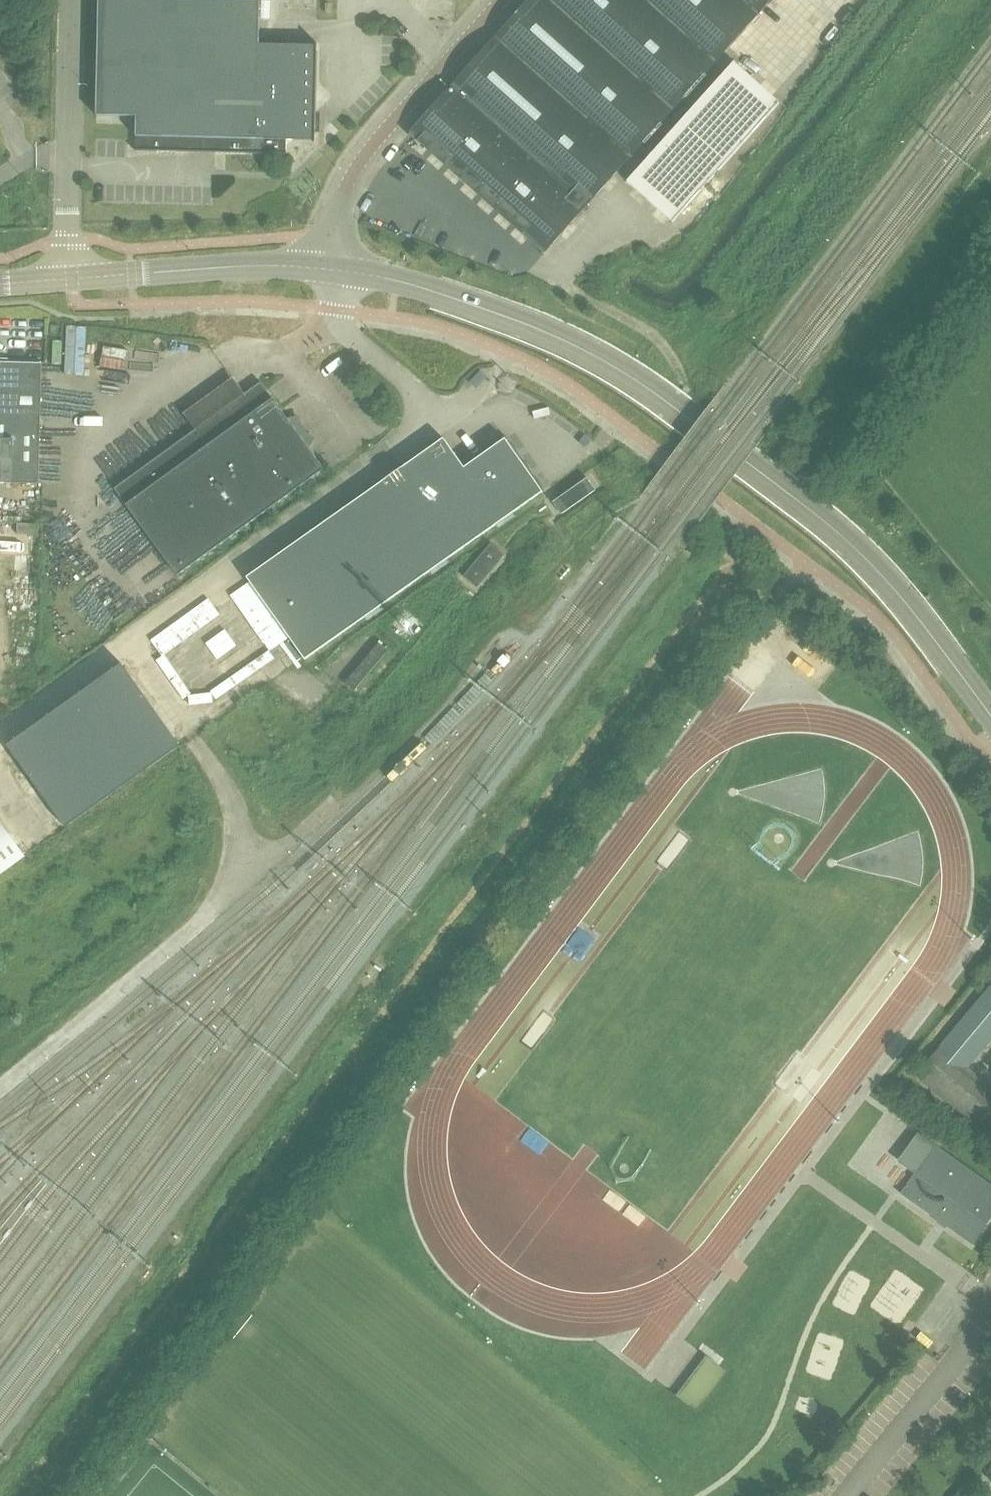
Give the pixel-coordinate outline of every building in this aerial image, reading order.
[(94,114),(134,115),(133,149),(288,153),(288,139),(316,140),(318,45),(260,44),(261,0),(97,0),(94,114)] [(543,249),(544,250),(767,0),(526,0),(410,130),(543,249)] [(755,81),(732,61),(666,137),(689,157),(755,81)] [(778,101),(755,81),(689,157),(711,177),(778,101)] [(689,157),(666,137),(626,182),(672,222),(711,177),(689,157)] [(86,325),(67,324),(66,338),(65,373),(84,373),(86,325)] [(41,360),(0,359),(0,480),(38,481),(41,360)] [(195,428),(115,488),(179,574),(324,466),(308,444),(313,436),(310,433),(305,429),(303,426),(300,422),(298,415),(289,417),(262,381),(246,393),(233,376),(184,413),(195,428)] [(246,577),(253,586),(305,659),(542,491),(504,437),(464,466),(444,437),(410,461),(417,471),(408,477),(405,474),(392,484),(394,487),(385,493),(378,484),(246,577)] [(560,491),(568,503),(602,479),(593,467),(560,491)] [(18,523),(17,533),(38,534),(39,523),(18,523)] [(478,588),(506,554),(491,542),(463,576),(478,588)] [(379,642),(345,683),(354,690),(388,650),(379,642)] [(7,745),(65,827),(180,745),(122,663),(7,745)] [(22,781),(11,768),(0,777),(0,800),(22,781)] [(38,870),(0,808),(0,894),(38,870)] [(918,1076),(929,1085),(955,1106),(979,1127),(990,1113),(990,1087),(974,1073),(969,1069),(990,1041),(990,985),(918,1076)] [(985,1126),(971,1144),(981,1153),(986,1147),(990,1152),(990,1131),(985,1126)] [(927,1212),(938,1219),(936,1221),(945,1228),(947,1226),(972,1244),(990,1218),(990,1188),(917,1136),(901,1159),(917,1171),(901,1194),(927,1212)] [(885,1250),(878,1262),(932,1298),(940,1287),(885,1250)] [(705,1354),(675,1394),(697,1410),(727,1371),(719,1365),(705,1354)]
